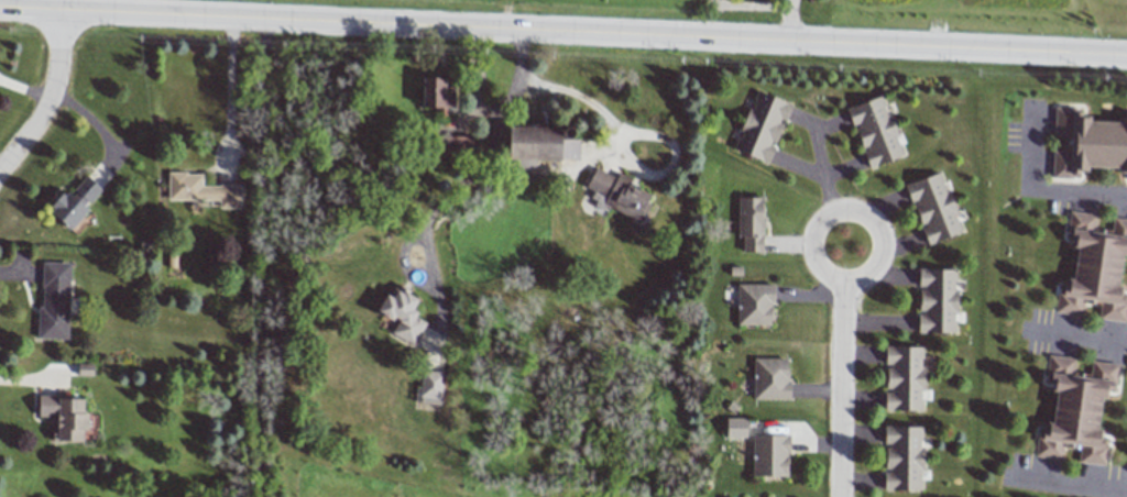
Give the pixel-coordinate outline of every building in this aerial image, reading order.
[(452,78),(422,77),(421,107),(435,108),(435,116),(447,116),(447,107),(451,107),(452,78)] [(769,163),(790,103),(755,91),(734,151),(769,163)] [(846,108),(851,126),(854,125),(868,167),(903,156),(883,96),(846,108)] [(1121,117),(1121,122),(1088,121),(1089,116),(1080,116),(1080,108),(1054,107),(1053,135),(1070,135),(1069,151),(1052,150),(1051,177),(1077,178),(1078,171),(1087,171),(1087,166),(1119,167),(1119,173),(1126,173),(1126,118),(1121,117)] [(561,126),(508,126),(508,170),(534,170),(535,160),(578,161),(578,139),(561,139),(561,126)] [(471,136),(439,136),(439,159),(471,160),(471,136)] [(586,188),(593,191),(589,202),(608,210),(608,209),(640,223),(653,192),(616,176),(615,177),(594,168),(586,188)] [(167,200),(219,200),(219,208),(240,209),(240,185),(201,185),(201,173),(167,173),(167,200)] [(904,184),(910,203),(913,202),(921,226),(926,244),(961,233),(941,173),(904,184)] [(103,190),(86,176),(69,195),(64,191),(47,210),(68,229),(103,190)] [(737,197),(737,237),(742,237),(743,253),(763,252),(762,197),(737,197)] [(1126,308),(1126,299),(1126,296),(1121,295),(1119,281),(1124,247),(1126,247),(1126,220),(1113,218),(1110,233),(1102,232),(1093,233),(1096,215),(1069,211),(1067,229),(1071,229),(1075,253),(1069,291),(1057,293),(1054,312),(1081,316),(1083,300),(1100,304),(1098,318),(1125,322),(1126,308)] [(70,263),(42,262),(41,307),(38,307),(37,338),(67,339),(70,263)] [(917,333),(955,333),(955,269),(918,269),(918,288),(919,288),(919,312),(918,312),(917,333)] [(426,320),(410,313),(418,298),(391,284),(377,313),(396,322),(390,334),(414,346),(426,320)] [(737,325),(772,325),(772,285),(737,284),(737,325)] [(922,347),(884,347),(884,365),(886,365),(886,391),(884,391),(884,410),(922,410),(922,347)] [(1118,364),(1091,361),(1089,376),(1073,374),(1075,358),(1047,355),(1046,373),(1052,373),(1050,390),(1055,391),(1052,423),(1046,423),(1044,439),(1036,438),(1034,457),(1061,460),(1063,443),(1079,445),(1077,463),(1105,465),(1108,440),(1100,439),(1101,429),(1098,429),(1103,389),(1115,390),(1118,364)] [(789,359),(753,358),(753,399),(788,399),(789,359)] [(439,405),(444,373),(421,369),(416,402),(439,405)] [(82,442),(82,430),(87,430),(87,412),(83,412),(83,397),(38,396),(38,417),(53,417),(53,442),(82,442)] [(725,437),(746,437),(746,418),(725,418),(725,437)] [(883,490),(921,490),(921,427),(884,427),(884,445),(885,445),(885,471),(883,471),(883,490)] [(752,435),(751,476),(788,477),(788,435),(752,435)]
